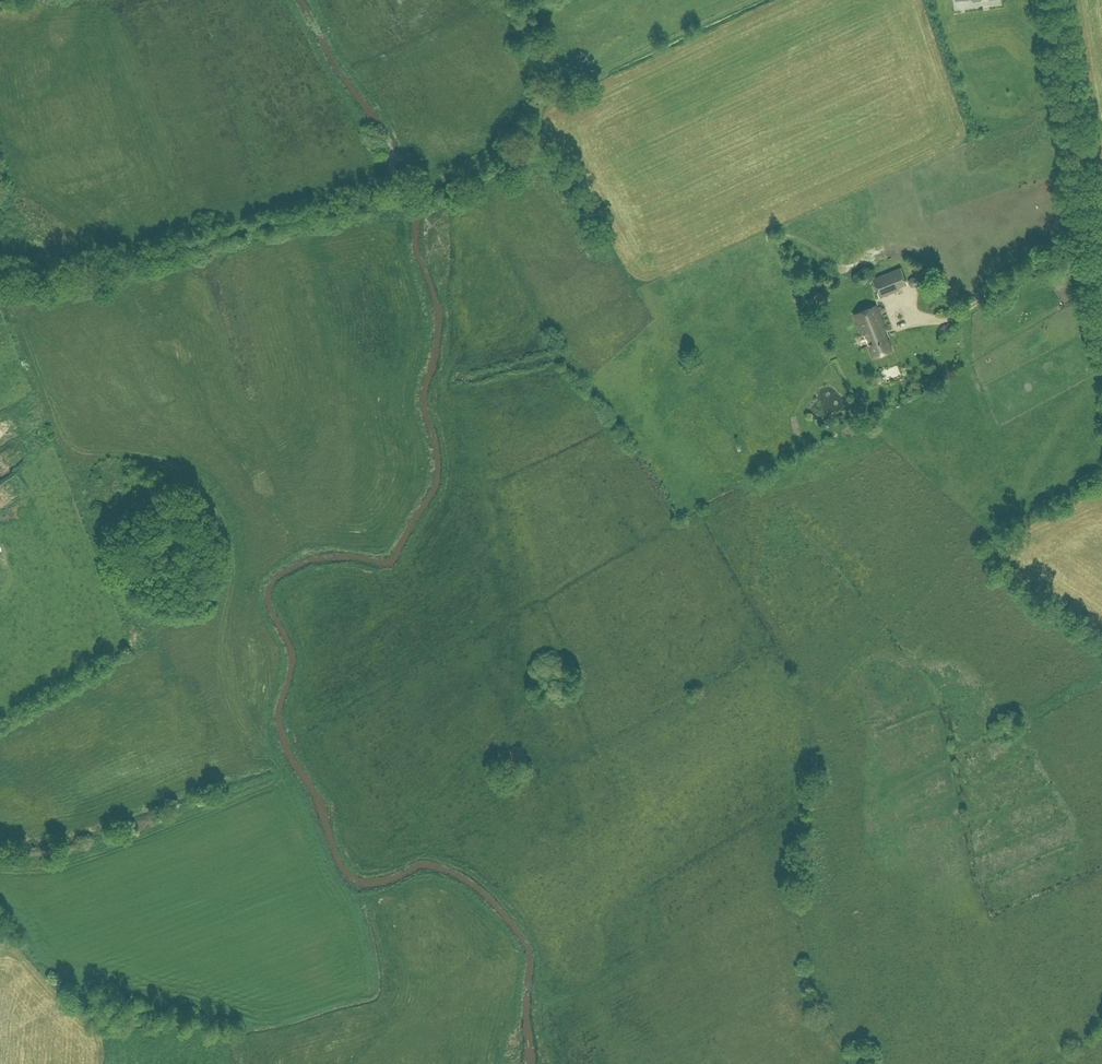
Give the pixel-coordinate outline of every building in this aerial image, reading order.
[(1064,263),(1053,269),(1059,279),(1069,272),(1064,263)] [(872,279),(880,298),(900,289),(892,270),(872,279)] [(862,335),(866,333),(868,333),(872,342),(867,344),(872,357),(892,349),(884,329),(875,305),(853,314),(862,335)] [(902,368),(885,371),(887,381),(904,378),(902,368)]
